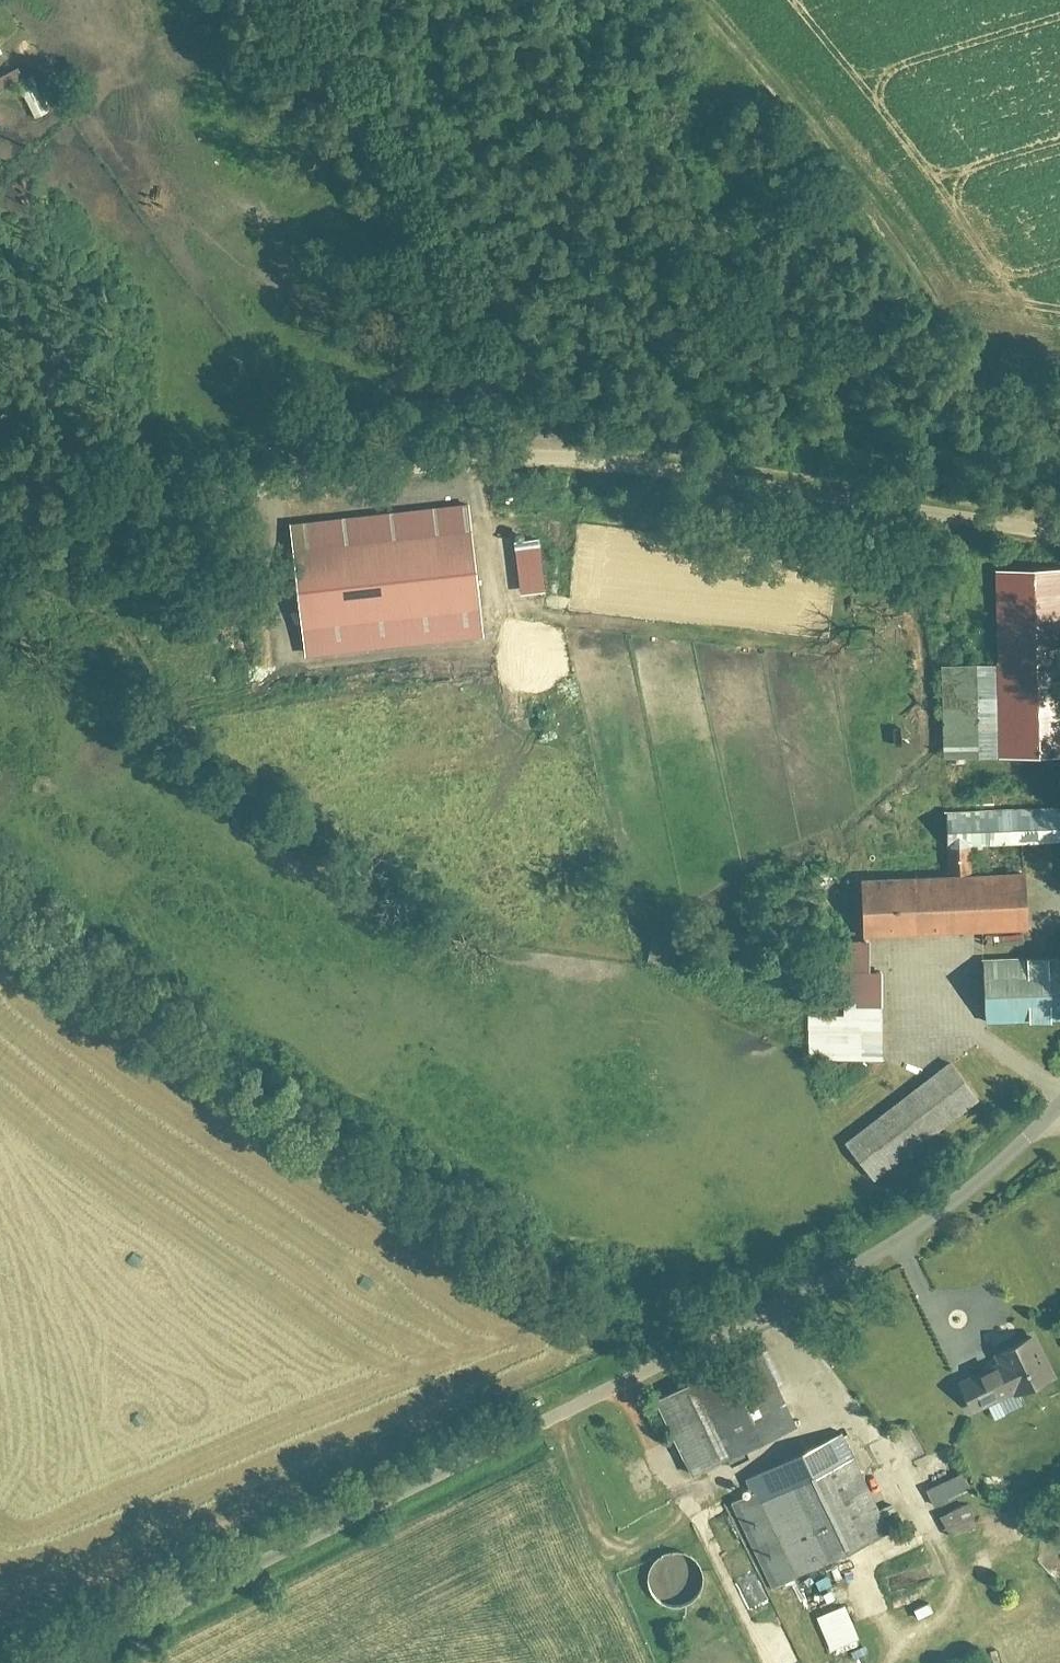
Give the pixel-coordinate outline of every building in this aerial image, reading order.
[(295,540),(305,632),(492,612),(482,521),(295,540)] [(950,761),(1059,760),(1059,566),(999,567),(1000,663),(948,664),(950,761)] [(951,799),(954,846),(1059,840),(1059,792),(951,799)] [(864,867),(868,940),(1049,930),(1046,858),(864,867)] [(989,1019),(1059,1017),(1059,966),(987,968),(989,1019)] [(811,1060),(888,1059),(887,971),(843,971),(843,1015),(810,1016),(811,1060)] [(952,1064),(844,1146),(871,1181),(979,1100),(952,1064)] [(981,1352),(992,1375),(963,1388),(973,1411),(1004,1397),(1009,1408),(1049,1388),(1021,1332),(981,1352)] [(761,1355),(659,1404),(693,1473),(795,1424),(761,1355)] [(755,1503),(736,1511),(771,1591),(792,1582),(793,1584),(897,1534),(849,1435),(746,1484),(755,1503)] [(918,1467),(933,1505),(980,1486),(964,1448),(918,1467)] [(652,1574),(654,1594),(667,1606),(684,1609),(702,1600),(709,1586),(704,1563),(692,1554),(672,1552),(663,1557),(652,1574)]
